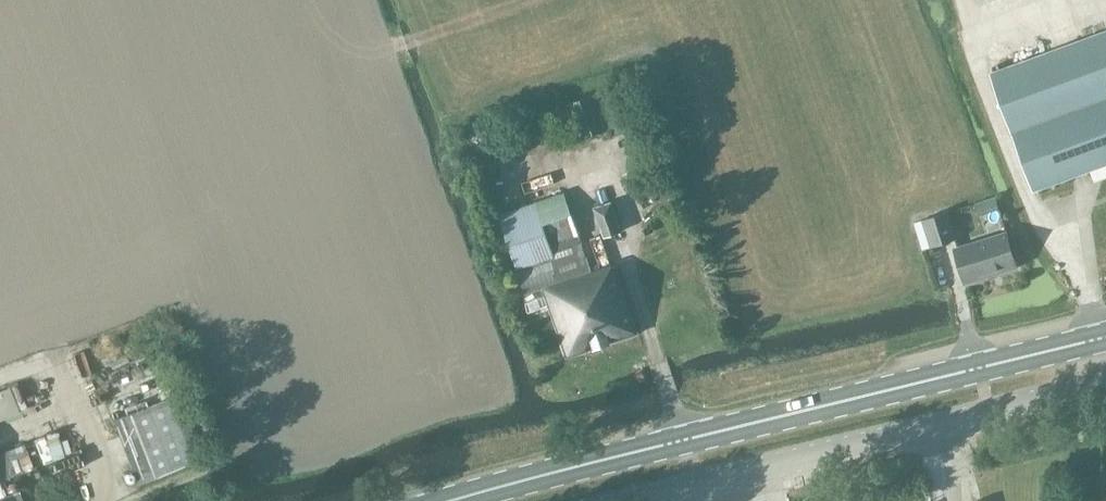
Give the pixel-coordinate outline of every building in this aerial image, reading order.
[(1105,165),(1105,31),(991,73),(1013,134),(1015,133),(1036,191),(1105,165)] [(537,203),(500,216),(518,270),(584,247),(573,214),(566,193),(537,203)] [(595,207),(605,237),(621,231),(611,202),(595,207)] [(958,239),(949,212),(924,220),(932,247),(958,239)] [(956,249),(966,284),(1018,268),(1007,232),(956,249)] [(584,247),(518,270),(527,294),(525,295),(529,312),(550,305),(568,356),(569,358),(639,334),(639,332),(638,332),(616,266),(596,273),(595,270),(593,271),(584,247)] [(114,418),(139,484),(202,459),(177,394),(114,418)] [(21,457),(72,441),(67,425),(15,442),(21,457)] [(19,492),(7,497),(0,480),(0,500),(23,500),(19,492)]
